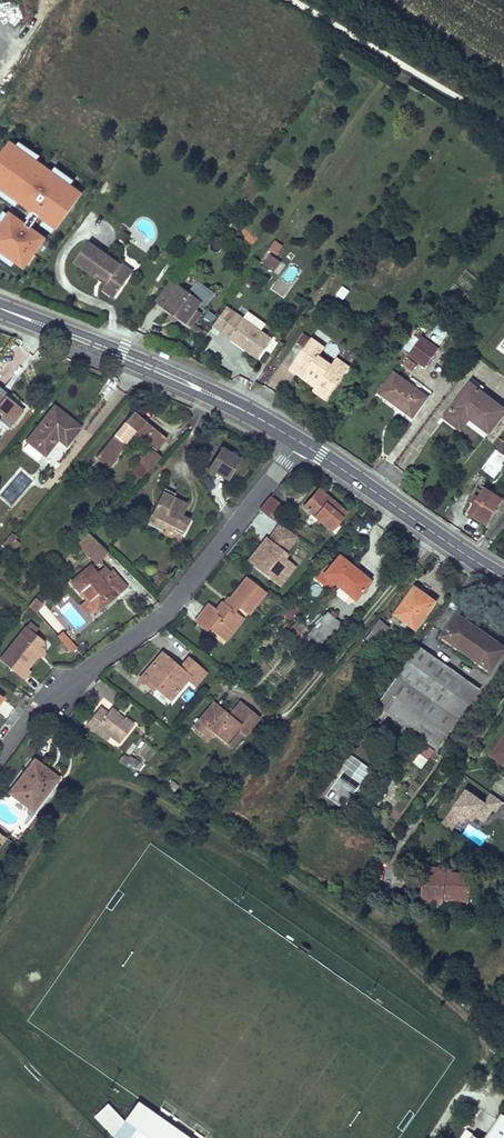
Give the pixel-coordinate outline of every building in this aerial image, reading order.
[(86,185),(40,154),(41,152),(12,132),(0,150),(0,190),(31,211),(26,217),(9,206),(0,220),(0,251),(26,268),(48,234),(33,224),(38,217),(57,229),(86,185)] [(239,220),(232,226),(249,246),(256,239),(239,220)] [(275,239),(269,249),(278,253),(283,243),(275,239)] [(101,291),(113,299),(129,277),(118,269),(120,266),(88,243),(73,263),(93,278),(96,274),(108,282),(105,286),(101,291)] [(281,260),(271,253),(264,263),(273,270),(281,260)] [(120,266),(118,269),(129,277),(132,272),(121,264),(120,266)] [(105,286),(108,282),(96,274),(93,278),(105,286)] [(186,324),(202,301),(171,279),(164,289),(173,295),(164,308),(186,324)] [(343,298),(350,289),(342,284),(336,293),(343,298)] [(164,289),(155,302),(164,308),(173,295),(164,289)] [(207,304),(202,301),(186,324),(191,327),(207,304)] [(271,339),(234,315),(220,334),(256,360),(271,339)] [(440,344),(449,332),(437,323),(428,336),(440,344)] [(438,348),(423,337),(410,355),(425,366),(438,348)] [(312,338),(290,368),(316,387),(314,390),(327,400),(345,374),(332,365),(320,356),(325,348),(312,338)] [(337,358),(332,365),(345,374),(350,368),(337,358)] [(380,392),(412,416),(427,397),(395,373),(380,392)] [(470,383),(445,417),(456,426),(465,414),(470,418),(489,432),(503,412),(503,409),(470,383)] [(0,392),(0,412),(13,422),(22,410),(0,392)] [(80,427),(54,407),(26,441),(28,443),(43,454),(45,456),(55,442),(53,441),(56,438),(58,439),(66,445),(80,427)] [(167,438),(133,411),(95,458),(108,468),(116,458),(115,457),(135,431),(157,449),(167,438)] [(470,418),(465,414),(456,426),(461,430),(470,418)] [(43,454),(28,443),(23,449),(37,461),(43,454)] [(160,456),(151,448),(132,472),(136,475),(140,478),(160,456)] [(220,449),(207,469),(227,481),(239,461),(220,449)] [(482,468),(494,478),(503,465),(503,456),(496,450),(482,468)] [(140,478),(136,475),(131,481),(134,484),(140,478)] [(164,488),(162,491),(173,497),(175,493),(164,488)] [(500,503),(482,491),(477,488),(472,496),(477,499),(474,504),(469,513),(487,524),(500,503)] [(502,499),(485,488),(482,491),(500,503),(502,499)] [(345,512),(318,489),(303,507),(331,530),(345,512)] [(162,491),(148,520),(173,532),(182,515),(187,504),(173,497),(162,491)] [(278,503),(270,497),(259,510),(267,516),(278,503)] [(190,519),(182,515),(173,532),(182,536),(190,519)] [(277,520),(247,560),(281,586),(297,565),(285,555),(299,537),(277,520)] [(107,551),(87,532),(77,544),(97,562),(107,551)] [(3,544),(8,548),(15,539),(17,537),(15,536),(12,533),(3,544)] [(20,543),(15,539),(8,548),(6,550),(11,554),(20,543)] [(354,569),(339,556),(329,568),(326,566),(315,579),(323,585),(328,578),(334,583),(354,600),(368,583),(359,576),(357,578),(351,573),(354,569)] [(126,587),(112,571),(109,573),(102,580),(96,573),(90,566),(71,582),(87,600),(80,606),(88,615),(94,609),(104,601),(103,600),(105,599),(108,602),(126,587)] [(104,567),(96,573),(102,580),(109,573),(104,567)] [(369,582),(354,569),(351,573),(357,578),(359,576),(368,583),(369,582)] [(265,592),(247,577),(229,600),(230,600),(227,605),(224,602),(223,602),(216,609),(209,603),(194,622),(207,631),(209,628),(219,636),(223,631),(226,633),(240,615),(235,612),(239,607),(248,614),(265,592)] [(334,583),(328,578),(323,585),(328,590),(334,583)] [(415,587),(413,590),(424,599),(427,595),(415,587)] [(409,624),(416,629),(435,601),(427,595),(424,599),(413,590),(395,614),(404,621),(401,624),(406,628),(409,624)] [(35,598),(29,606),(36,612),(42,603),(35,598)] [(108,602),(105,599),(103,600),(104,601),(94,609),(96,612),(108,602)] [(334,641),(345,628),(327,612),(316,625),(334,641)] [(467,653),(483,631),(458,614),(443,635),(455,644),(467,653)] [(225,641),(243,618),(240,615),(226,633),(223,631),(219,636),(225,641)] [(38,630),(29,623),(26,627),(35,634),(38,630)] [(370,634),(379,641),(387,630),(379,623),(370,634)] [(300,632),(293,625),(287,631),(294,638),(300,632)] [(326,650),(334,641),(316,625),(308,634),(326,650)] [(26,627),(0,659),(0,660),(24,679),(31,671),(27,668),(37,657),(38,655),(34,652),(43,640),(35,634),(26,627)] [(483,631),(467,653),(480,661),(492,670),(503,653),(503,647),(483,631)] [(62,632),(58,636),(72,652),(77,648),(62,632)] [(375,645),(379,641),(370,634),(366,638),(375,645)] [(451,649),(455,644),(443,635),(439,641),(451,649)] [(44,654),(43,640),(34,652),(38,655),(37,657),(44,654)] [(455,671),(419,645),(376,706),(411,731),(455,671)] [(180,668),(162,653),(151,665),(140,678),(149,686),(151,683),(155,686),(170,699),(187,679),(195,686),(206,673),(188,658),(180,668)] [(492,670),(480,661),(476,667),(488,676),(492,670)] [(468,703),(449,689),(460,674),(455,671),(411,731),(436,749),(468,703)] [(479,688),(460,674),(449,689),(468,703),(479,688)] [(243,734),(245,736),(260,718),(246,705),(234,718),(229,714),(214,701),(192,726),(203,735),(209,729),(214,733),(226,743),(237,729),(243,734)] [(229,714),(234,718),(246,705),(240,701),(229,714)] [(107,714),(100,707),(86,725),(93,731),(97,726),(110,736),(110,737),(119,744),(133,726),(125,719),(124,719),(123,721),(116,716),(118,714),(111,709),(107,714)] [(110,736),(97,726),(93,731),(106,741),(110,737),(110,736)] [(209,729),(203,735),(208,739),(214,733),(209,729)] [(237,729),(226,743),(232,748),(243,734),(237,729)] [(491,754),(503,763),(503,736),(491,754)] [(425,743),(413,761),(423,767),(435,749),(425,743)] [(139,762),(130,757),(130,756),(128,760),(122,756),(119,761),(125,765),(127,763),(135,768),(139,762)] [(6,790),(9,792),(34,760),(31,757),(6,790)] [(57,778),(34,760),(9,792),(32,810),(57,778)] [(397,780),(392,777),(386,785),(390,788),(397,780)] [(171,779),(167,788),(175,792),(179,784),(171,779)] [(495,788),(503,792),(503,786),(498,783),(495,788)] [(443,823),(461,835),(477,815),(489,819),(503,804),(490,793),(483,802),(465,790),(443,823)] [(383,798),(379,794),(373,803),(377,806),(383,798)] [(451,873),(450,872),(450,874),(446,874),(447,869),(425,866),(421,901),(443,903),(444,898),(444,895),(469,898),(472,875),(451,873)] [(139,1103),(129,1118),(158,1137),(189,1137),(139,1103)] [(502,1113),(485,1137),(503,1137),(503,1114),(502,1113)] [(129,1118),(126,1121),(129,1123),(113,1137),(158,1137),(129,1118)]
